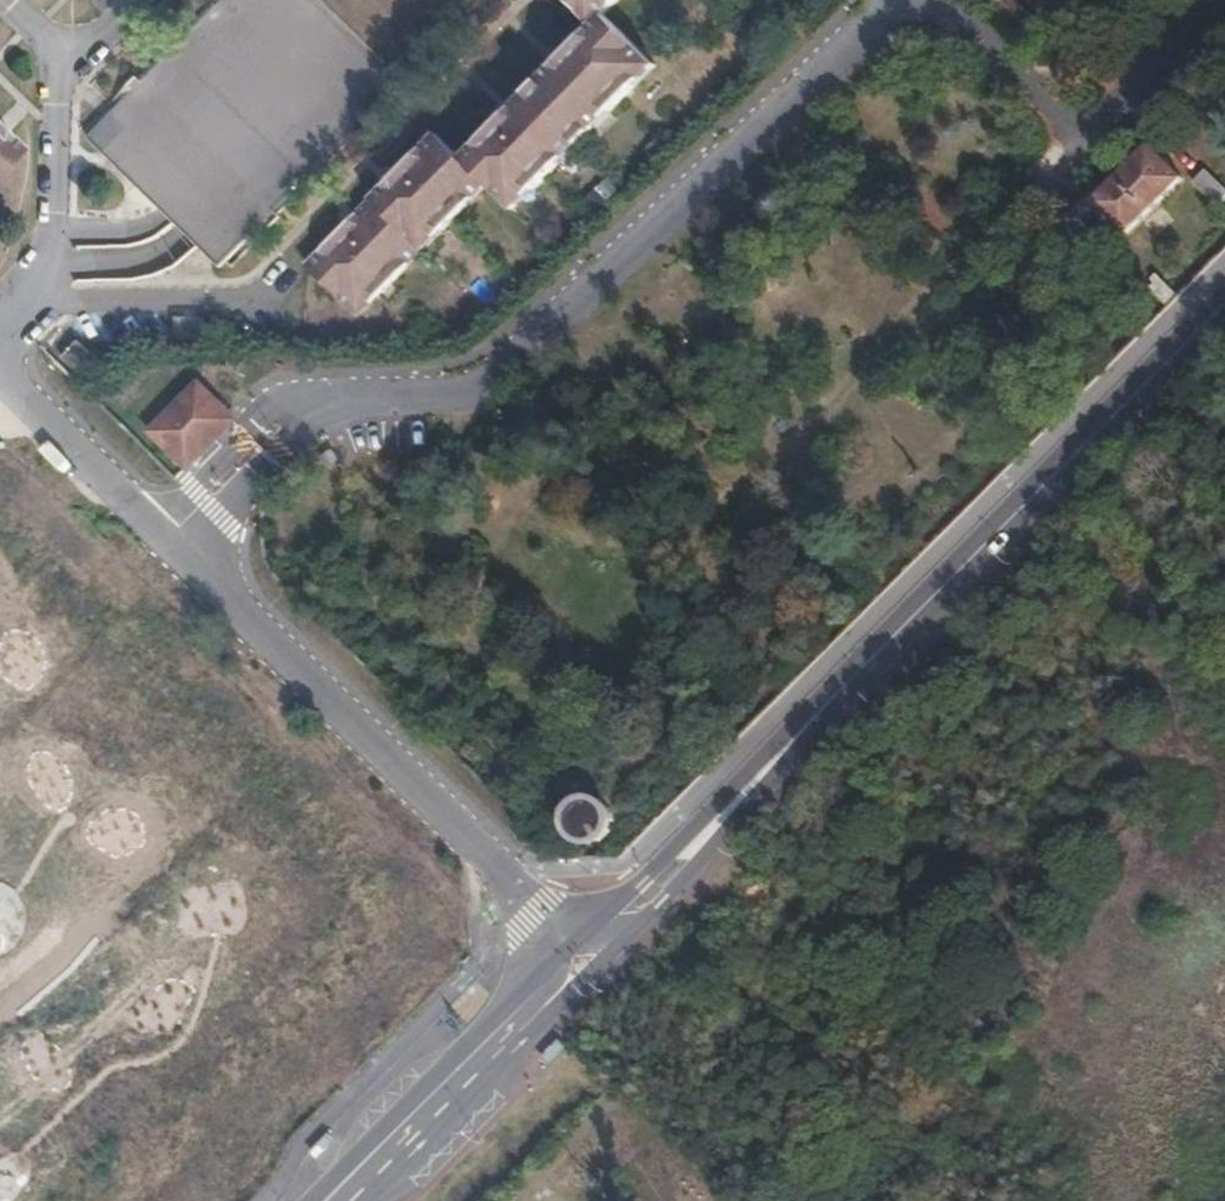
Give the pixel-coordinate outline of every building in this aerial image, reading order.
[(161,218),(180,237),(211,267),(228,249),(472,0),(216,0),(100,119),(80,139),(161,218)] [(592,18),(585,24),(556,54),(563,61),(549,74),(543,67),(502,109),(509,115),(498,126),(491,120),(451,160),(426,136),(388,174),(395,181),(382,195),(374,188),(346,217),(353,224),(342,235),(335,228),(296,268),(342,313),(363,293),(370,300),(395,274),(388,267),(407,247),(427,227),(434,234),(464,204),(458,198),(473,182),(479,189),(496,206),(516,186),(522,192),(548,165),(541,159),(561,139),(567,145),(581,131),(576,125),(597,104),(602,110),(627,84),(628,83),(622,78),(643,57),(598,12),(609,0),(574,0),(592,18)] [(574,0),(570,0),(565,4),(585,24),(592,18),(574,0)] [(754,10),(763,0),(745,0),(754,10)] [(549,74),(563,61),(556,54),(543,67),(549,74)] [(628,83),(649,62),(643,57),(622,78),(628,83)] [(581,131),(602,110),(597,104),(576,125),(581,131)] [(498,126),(509,115),(502,109),(491,120),(498,126)] [(80,139),(100,119),(88,118),(72,134),(80,139)] [(13,152),(0,139),(0,165),(13,152)] [(548,165),(567,145),(561,139),(541,159),(548,165)] [(1087,204),(1120,239),(1179,183),(1146,148),(1087,204)] [(1224,199),(1224,197),(1224,181),(1203,171),(1197,186),(1224,199)] [(382,195),(395,181),(388,174),(374,188),(382,195)] [(464,204),(479,189),(473,182),(458,198),(464,204)] [(502,211),(522,192),(516,186),(496,206),(502,211)] [(342,235),(353,224),(346,217),(335,228),(342,235)] [(415,255),(434,234),(427,227),(407,247),(415,255)] [(395,274),(415,255),(407,247),(388,267),(395,274)] [(219,275),(237,257),(228,249),(211,267),(219,275)] [(1172,303),(1154,285),(1149,290),(1153,295),(1148,299),(1161,314),(1172,303)] [(370,300),(363,293),(342,313),(350,321),(370,300)] [(67,341),(51,358),(75,382),(92,365),(67,341)] [(247,384),(219,356),(148,432),(185,469),(207,445),(197,437),(247,384)] [(207,445),(225,423),(247,384),(197,437),(207,445)] [(602,836),(606,831),(607,825),(608,819),(607,813),(604,808),(600,803),(595,799),(589,797),(583,796),(577,797),(572,799),(566,803),(563,808),(560,814),(559,820),(559,826),(562,832),(565,836),(569,841),(574,843),(580,845),(587,845),(592,843),(598,840),(602,836)]
